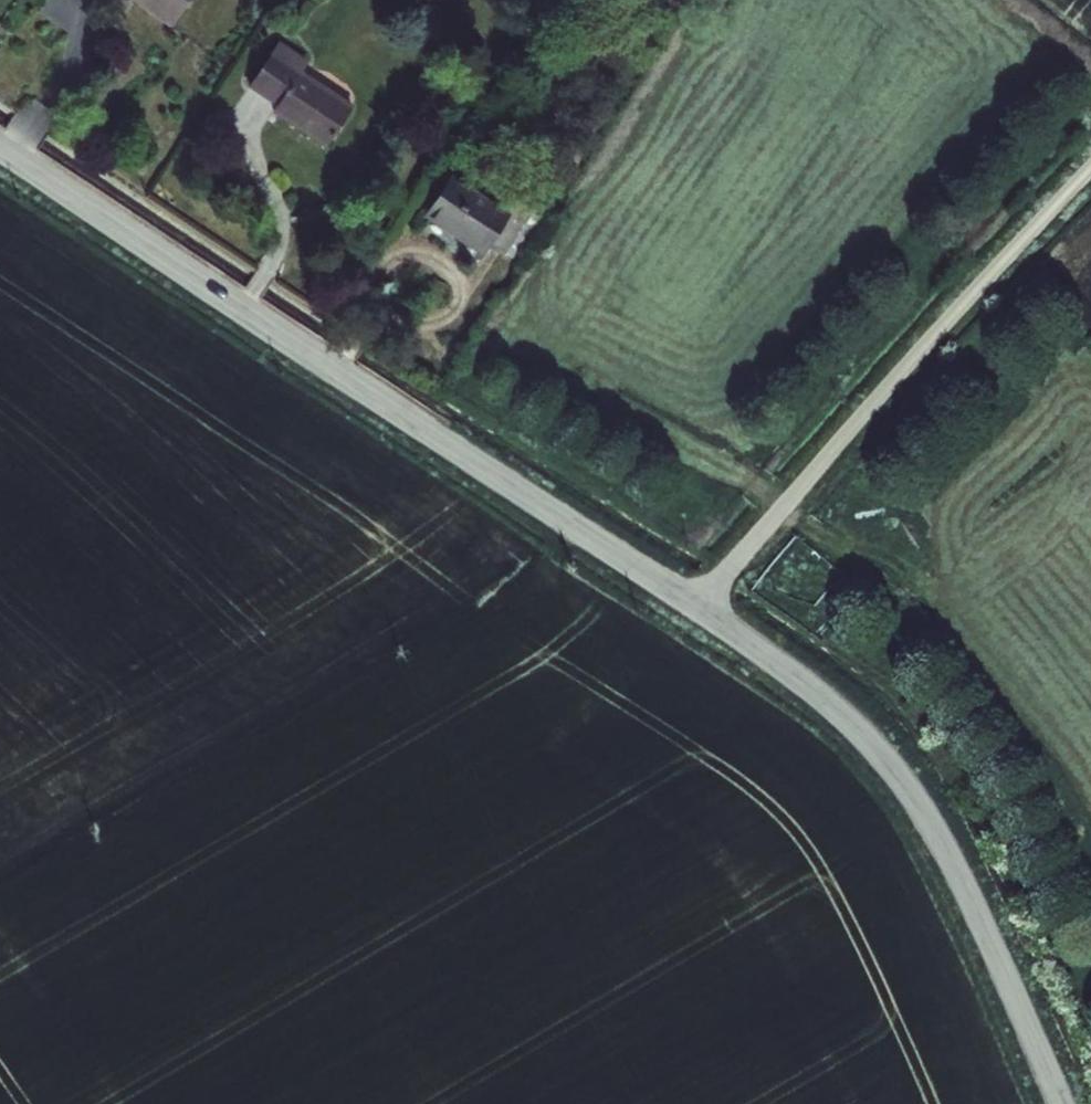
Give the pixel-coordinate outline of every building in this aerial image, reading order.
[(101,11),(110,0),(86,0),(101,11)] [(194,0),(139,0),(141,2),(136,10),(170,33),(194,0)] [(308,74),(275,52),(246,91),(275,112),(267,121),(324,156),(352,116),(302,83),(308,74)] [(518,206),(505,199),(498,209),(510,217),(502,226),(445,188),(417,227),(474,266),(482,254),(500,265),(534,217),(518,206)]
